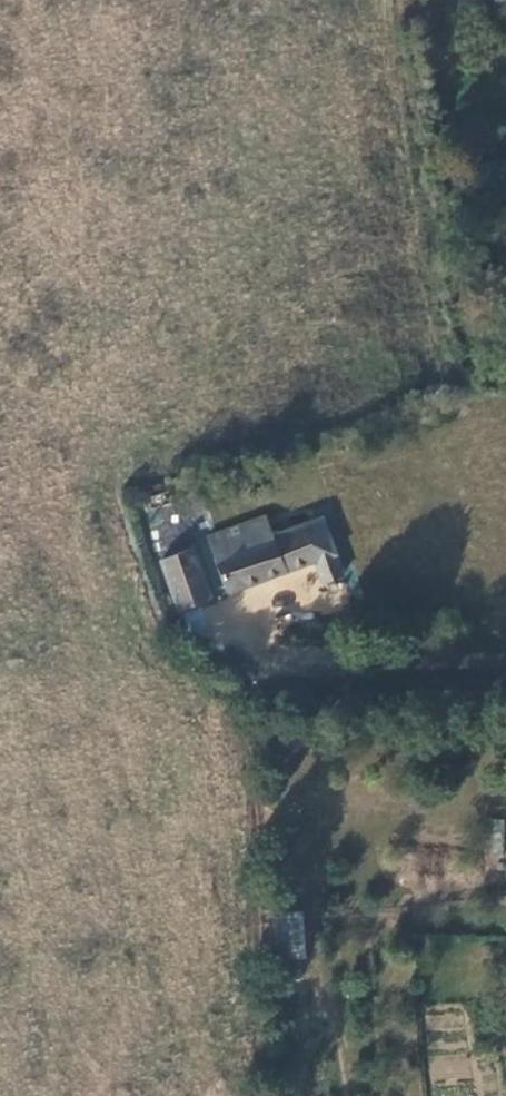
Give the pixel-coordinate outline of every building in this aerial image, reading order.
[(252,521),(195,542),(216,599),(306,566),(314,588),(333,581),(312,524),(260,543),(252,521)] [(184,554),(150,568),(169,616),(201,604),(184,554)] [(317,629),(325,626),(328,619),(326,613),(325,611),(318,608),(312,610),(310,611),(307,618),(310,626),(314,628),(317,629)] [(505,852),(505,819),(490,819),(489,852),(505,852)] [(300,915),(278,915),(277,958),(299,958),(300,915)]
